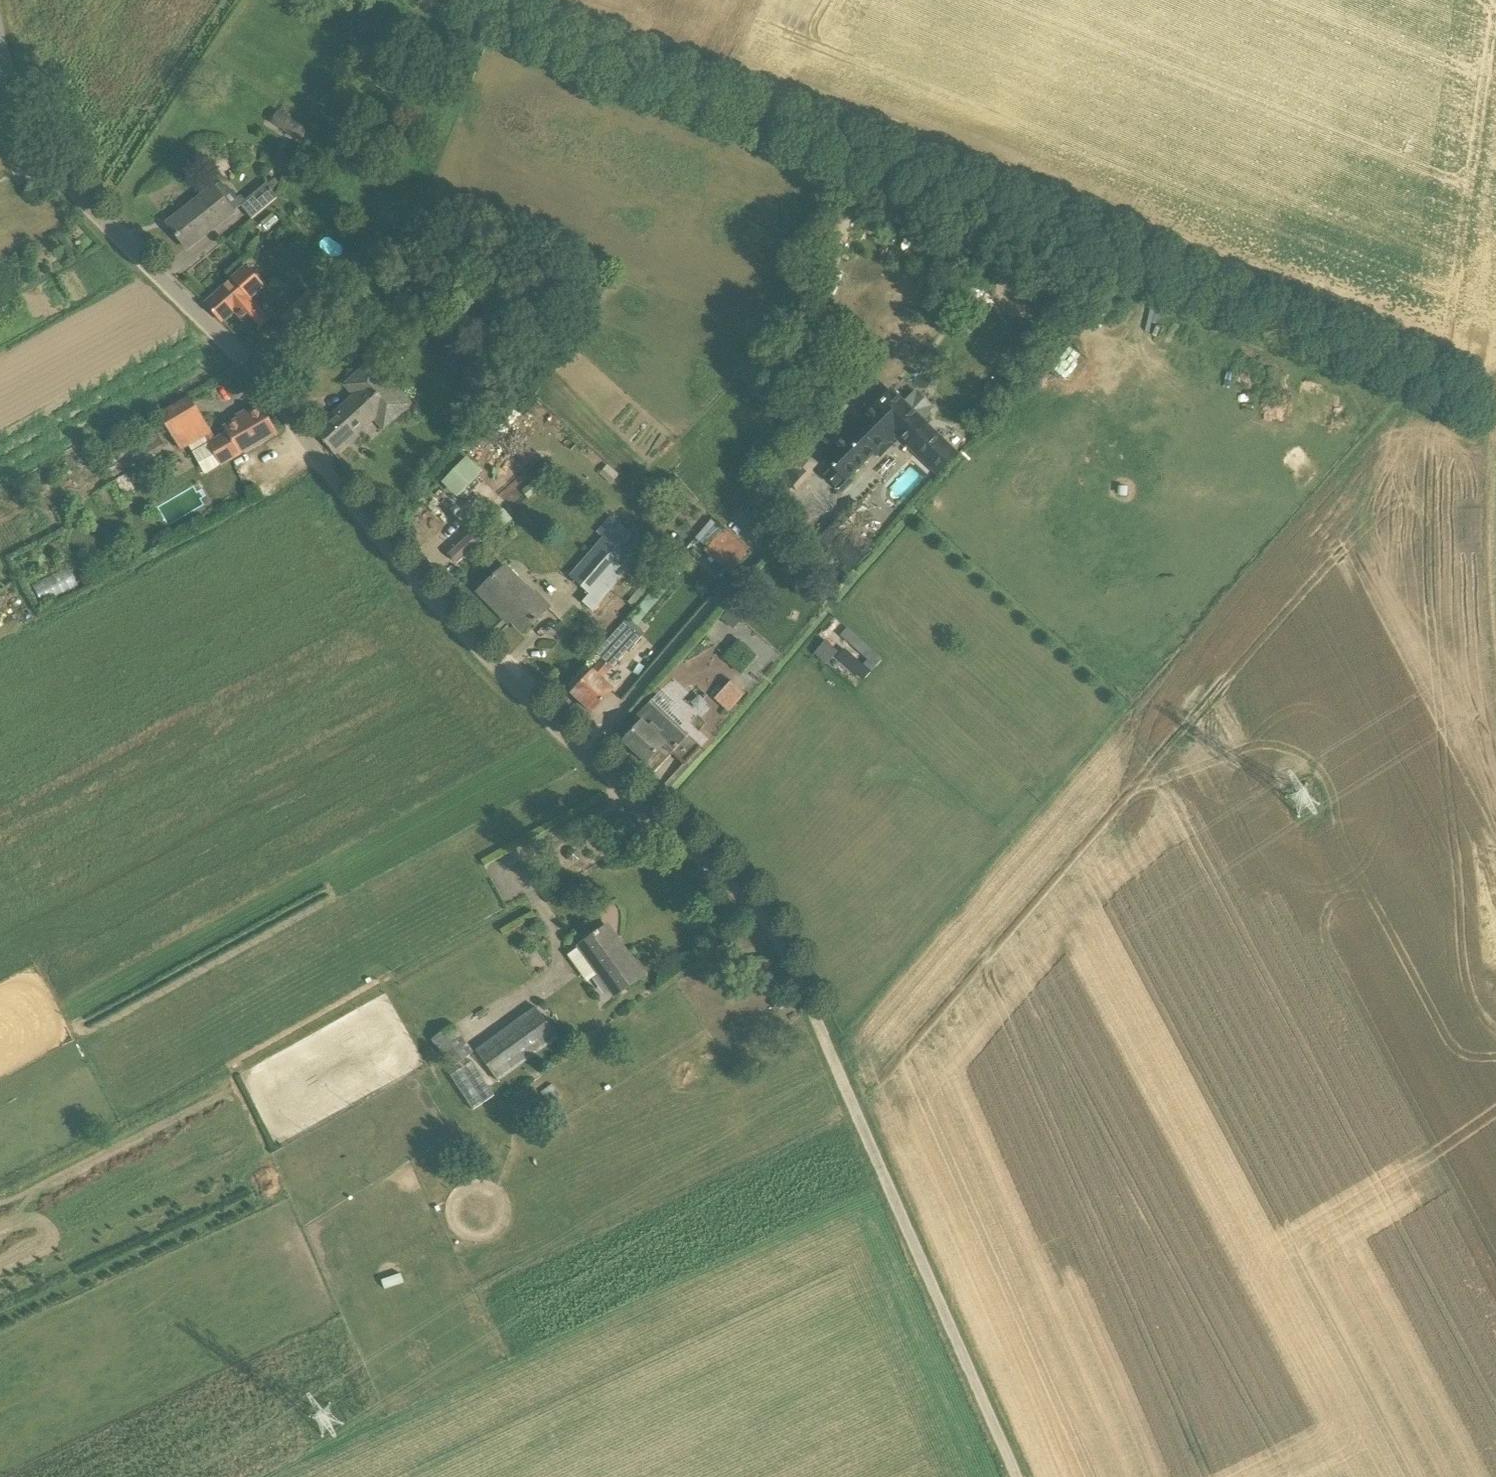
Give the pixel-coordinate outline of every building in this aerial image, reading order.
[(278,111),(271,123),(301,142),(306,129),(278,111)] [(276,178),(268,184),(273,190),(280,184),(276,178)] [(252,219),(279,197),(273,190),(268,184),(267,184),(246,201),(241,206),(242,206),(252,219)] [(233,214),(236,212),(214,185),(166,223),(188,250),(233,214)] [(362,266),(368,256),(358,250),(352,259),(362,266)] [(251,299),(263,288),(245,268),(231,280),(233,281),(206,304),(223,324),(235,313),(254,334),(268,320),(251,299)] [(370,364),(347,385),(358,397),(317,433),(335,454),(372,420),(399,396),(370,364)] [(1013,367),(992,392),(1004,402),(1025,378),(1013,367)] [(896,433),(908,444),(906,446),(936,476),(958,454),(927,424),(925,427),(890,393),(826,460),(847,482),(896,433)] [(192,399),(171,411),(163,416),(182,449),(191,444),(212,432),(192,399)] [(278,433),(263,407),(225,429),(228,434),(210,444),(222,464),(239,454),(240,455),(278,433)] [(804,457),(788,445),(762,474),(781,491),(788,484),(792,488),(806,472),(802,469),(808,462),(804,457)] [(467,457),(442,483),(458,498),(483,472),(467,457)] [(600,474),(611,484),(619,475),(608,465),(600,474)] [(129,474),(136,488),(146,483),(139,468),(129,474)] [(506,500),(446,555),(461,570),(520,517),(506,500)] [(696,538),(708,548),(724,530),(712,520),(696,538)] [(643,546),(617,523),(570,577),(596,600),(643,546)] [(676,562),(686,571),(696,560),(690,555),(685,551),(676,562)] [(43,601),(79,586),(70,565),(34,581),(43,601)] [(536,591),(534,594),(507,567),(498,576),(497,576),(480,592),(505,618),(508,615),(525,633),(543,617),(542,616),(551,606),(536,591)] [(91,573),(82,577),(87,589),(96,585),(91,573)] [(618,667),(646,631),(630,619),(602,654),(618,667)] [(855,631),(835,653),(865,679),(884,657),(855,631)] [(837,655),(824,644),(815,655),(828,667),(836,656),(837,655)] [(613,691),(601,680),(611,669),(603,662),(572,694),(593,714),(613,691)] [(744,696),(730,683),(715,699),(729,712),(744,696)] [(689,738),(651,702),(639,715),(645,721),(624,743),(647,765),(665,747),(673,755),(689,738)] [(572,846),(569,849),(568,853),(569,857),(573,860),(576,860),(580,859),(582,854),(582,850),(580,848),(577,846),(574,846),(572,846)] [(644,976),(609,928),(590,942),(570,957),(588,983),(599,974),(616,996),(625,990),(644,976)] [(557,1037),(535,1007),(477,1050),(499,1081),(557,1037)] [(472,1052),(453,1024),(431,1039),(451,1067),(472,1052)]
